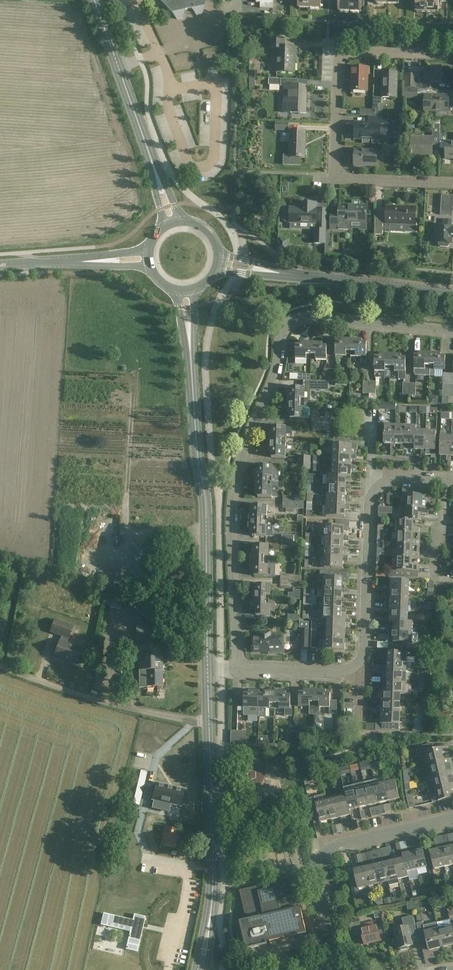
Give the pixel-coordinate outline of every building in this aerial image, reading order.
[(160,1),(177,21),(182,20),(184,15),(193,13),(197,17),(202,16),(207,0),(160,0),(160,1)] [(250,1),(256,1),(256,4),(260,4),(260,9),(272,10),(272,2),(266,2),(266,0),(250,0),(250,1)] [(309,0),(295,0),(295,2),(298,2),(297,9),(309,9),(309,0)] [(309,9),(320,10),(320,3),(323,3),(323,0),(309,0),(309,9)] [(350,0),(331,0),(331,2),(336,2),(336,5),(338,5),(338,11),(349,12),(350,1),(350,0)] [(350,1),(349,12),(360,12),(361,5),(364,5),(364,0),(350,0),(350,1)] [(427,0),(413,0),(413,5),(415,5),(415,13),(426,13),(427,0)] [(426,13),(437,13),(437,7),(440,7),(441,2),(447,2),(447,0),(427,0),(426,13)] [(270,39),(270,49),(276,49),(275,73),(295,73),(295,56),(296,56),(296,48),(284,48),(284,40),(270,39)] [(424,78),(423,89),(428,90),(433,90),(433,84),(449,84),(450,68),(430,67),(430,78),(424,78)] [(352,68),(351,91),(367,91),(368,69),(352,68)] [(383,72),(382,96),(382,97),(397,98),(398,73),(397,73),(397,71),(396,70),(392,70),(390,71),(390,73),(383,72)] [(406,74),(405,89),(416,89),(416,82),(417,75),(406,74)] [(269,79),(269,85),(285,86),(284,113),(306,114),(307,87),(297,86),(297,80),(289,80),(269,79)] [(405,89),(404,98),(418,99),(418,94),(419,90),(419,89),(416,89),(405,89)] [(425,96),(425,112),(449,112),(449,96),(425,96)] [(374,106),(374,116),(379,116),(379,104),(382,104),(382,99),(382,98),(374,98),(374,106)] [(373,117),(369,117),(369,125),(356,124),(355,140),(383,140),(384,135),(385,135),(388,133),(388,129),(386,127),(384,127),(384,126),(389,126),(389,117),(384,117),(382,117),(373,117)] [(433,125),(433,126),(433,138),(412,137),(411,158),(432,158),(432,147),(439,147),(440,136),(440,125),(433,125)] [(291,131),(290,155),(289,155),(289,164),(299,164),(300,158),(305,158),(306,131),(291,131)] [(355,151),(355,166),(376,167),(377,152),(355,151)] [(441,212),(452,213),(452,210),(452,197),(442,196),(441,212)] [(332,216),(331,230),(339,230),(339,229),(353,230),(353,228),(360,228),(360,230),(367,230),(368,207),(361,206),(361,202),(353,202),(353,206),(340,206),(339,216),(332,216)] [(290,209),(290,224),(315,224),(315,244),(326,244),(327,208),(317,208),(317,204),(305,204),(304,209),(290,209)] [(387,207),(386,224),(405,225),(405,233),(415,233),(416,208),(387,207)] [(376,216),(376,234),(384,234),(384,217),(376,216)] [(450,244),(451,244),(452,239),(452,226),(451,226),(452,221),(444,220),(443,226),(437,225),(436,233),(438,234),(437,243),(439,243),(439,245),(440,247),(448,248),(450,246),(450,244)] [(351,353),(351,340),(341,339),(341,342),(336,342),(335,356),(346,356),(346,352),(351,353)] [(362,340),(351,340),(351,353),(356,353),(355,357),(361,357),(361,363),(366,363),(367,343),(362,343),(362,340)] [(312,349),(312,343),(301,343),(301,346),(296,346),(295,360),(307,360),(307,356),(311,356),(312,349)] [(323,343),(312,343),(312,349),(311,356),(316,356),(316,360),(327,360),(327,346),(322,346),(323,343)] [(431,354),(430,354),(430,366),(434,366),(434,370),(445,371),(445,357),(441,357),(441,354),(437,354),(437,352),(431,352),(431,354)] [(430,366),(430,354),(419,353),(419,356),(415,356),(414,370),(415,370),(415,375),(429,376),(430,366)] [(390,367),(391,355),(380,355),(380,358),(375,357),(374,371),(385,371),(386,367),(390,367)] [(402,355),(391,355),(390,367),(395,368),(395,372),(399,372),(399,381),(405,381),(406,358),(402,358),(402,355)] [(329,382),(303,381),(302,388),(292,388),(291,393),(288,393),(288,403),(300,403),(311,404),(311,390),(329,391),(329,382)] [(441,405),(441,410),(448,411),(448,403),(449,403),(449,397),(448,397),(445,397),(443,397),(442,405),(441,405)] [(311,417),(311,404),(300,403),(288,403),(288,404),(286,404),(286,410),(288,410),(288,414),(291,414),(291,419),(304,419),(307,420),(307,417),(311,417)] [(395,445),(395,426),(385,426),(384,444),(391,445),(391,449),(395,449),(395,447),(395,445)] [(405,427),(395,426),(395,445),(401,445),(401,449),(405,450),(405,445),(405,436),(405,427)] [(269,442),(282,443),(282,438),(286,438),(286,427),(272,427),(272,431),(270,431),(269,442)] [(417,427),(405,427),(405,436),(405,445),(411,445),(411,450),(415,450),(416,432),(417,432),(417,427)] [(421,427),(417,427),(417,432),(416,432),(415,450),(421,450),(421,455),(426,455),(426,450),(425,451),(426,432),(421,432),(421,427)] [(437,433),(426,432),(425,451),(426,450),(431,451),(431,456),(435,456),(435,451),(436,450),(437,433)] [(450,457),(451,438),(446,437),(446,432),(441,432),(440,456),(447,456),(446,460),(451,461),(451,457),(450,457)] [(282,443),(269,442),(269,443),(268,443),(267,449),(269,449),(269,453),(272,453),(271,458),(285,459),(286,448),(281,448),(282,443)] [(314,455),(320,455),(320,454),(317,454),(317,444),(311,444),(311,455),(314,455)] [(352,456),(352,450),(357,450),(357,446),(334,445),(333,456),(352,456)] [(333,456),(333,466),(352,467),(352,466),(352,461),(357,461),(357,456),(352,456),(333,456)] [(255,481),(279,482),(279,466),(273,466),(259,465),(259,470),(256,470),(256,474),(254,474),(254,480),(255,480),(255,481)] [(333,466),(333,476),(333,477),(351,477),(351,471),(356,471),(357,466),(352,466),(352,467),(333,466)] [(333,477),(333,476),(328,476),(328,486),(346,487),(346,486),(347,480),(351,480),(351,477),(333,477)] [(279,482),(255,481),(255,492),(258,492),(258,497),(272,497),(278,497),(279,482)] [(328,486),(327,496),(346,497),(346,496),(346,491),(351,491),(351,487),(346,486),(346,487),(328,486)] [(422,508),(422,502),(429,502),(429,496),(407,495),(407,509),(422,509),(422,508)] [(327,496),(327,507),(346,507),(346,501),(351,501),(351,497),(346,496),(346,497),(327,496)] [(251,510),(250,521),(267,521),(267,506),(254,505),(254,510),(251,510)] [(346,507),(327,507),(327,518),(346,519),(346,511),(350,511),(350,507),(346,507)] [(407,509),(406,520),(406,521),(414,521),(414,522),(421,522),(422,515),(428,515),(429,509),(422,508),(422,509),(407,509)] [(344,538),(344,537),(344,531),(349,531),(349,521),(327,520),(326,533),(320,533),(320,537),(326,537),(344,538)] [(406,521),(406,520),(399,520),(399,533),(414,534),(418,534),(421,534),(421,528),(414,528),(414,522),(414,521),(406,521)] [(267,521),(250,521),(250,532),(253,532),(253,536),(266,537),(267,527),(273,527),(274,522),(267,522),(267,521)] [(414,534),(399,533),(398,545),(413,546),(413,547),(418,547),(420,547),(421,538),(418,536),(418,534),(414,534)] [(344,538),(326,537),(326,547),(344,548),(344,542),(349,542),(349,538),(347,538),(344,537),(344,538)] [(252,550),(252,560),(264,561),(265,556),(269,556),(269,545),(255,545),(255,549),(252,550)] [(413,546),(398,545),(398,558),(413,559),(420,560),(420,549),(418,549),(418,547),(413,547),(413,546)] [(326,547),(326,557),(343,558),(343,557),(344,552),(349,552),(349,548),(344,548),(326,547)] [(343,558),(326,557),(325,568),(343,569),(343,562),(348,562),(348,558),(346,557),(343,557),(343,558)] [(413,559),(398,558),(397,571),(390,571),(390,577),(419,579),(420,566),(412,566),(413,559)] [(264,561),(252,560),(251,571),(254,572),(254,576),(275,577),(275,569),(268,569),(268,566),(264,566),(264,561)] [(15,565),(1,561),(0,564),(0,572),(12,576),(15,565)] [(343,588),(343,583),(348,583),(348,572),(320,571),(320,579),(325,579),(324,588),(343,589),(343,588)] [(391,591),(409,592),(410,581),(392,581),(392,587),(387,587),(387,592),(389,592),(391,592),(391,591)] [(254,589),(254,600),(276,600),(276,596),(271,596),(271,590),(277,591),(277,585),(257,584),(257,589),(254,589)] [(324,588),(324,598),(342,599),(343,599),(345,599),(342,599),(343,593),(347,593),(347,589),(343,588),(343,589),(324,588)] [(391,592),(389,592),(391,592),(391,598),(386,597),(386,602),(391,602),(409,602),(409,592),(391,591),(391,592)] [(124,598),(111,595),(108,607),(121,610),(124,598)] [(342,599),(324,598),(324,609),(342,609),(342,603),(347,603),(347,599),(345,599),(343,599),(342,599)] [(276,600),(254,600),(253,611),(256,611),(256,616),(270,616),(270,612),(275,612),(276,600)] [(391,602),(391,608),(386,608),(386,612),(390,612),(409,612),(409,602),(391,602)] [(342,609),(324,609),(324,619),(328,619),(342,619),(342,613),(347,614),(347,609),(342,609)] [(390,612),(390,618),(385,618),(385,622),(395,623),(395,622),(409,623),(408,622),(409,622),(409,612),(390,612)] [(328,619),(327,630),(346,630),(346,624),(351,624),(351,620),(342,619),(328,619)] [(55,621),(50,633),(62,637),(61,642),(60,642),(54,659),(64,662),(64,661),(77,666),(77,664),(79,665),(81,665),(83,664),(84,663),(84,660),(83,659),(82,657),(80,657),(82,650),(67,644),(68,639),(72,628),(55,621)] [(395,623),(394,628),(390,628),(390,633),(393,633),(394,633),(395,632),(413,633),(413,623),(411,622),(409,622),(408,622),(409,623),(395,622),(395,623)] [(153,639),(153,625),(138,626),(138,639),(153,639)] [(346,630),(327,630),(327,640),(346,640),(346,634),(351,634),(351,630),(348,630),(346,630)] [(259,637),(253,637),(254,653),(269,652),(269,656),(285,655),(285,645),(282,646),(282,637),(272,637),(272,632),(259,633),(259,637)] [(394,633),(393,633),(394,633),(394,639),(389,638),(389,649),(403,650),(403,644),(413,644),(413,633),(395,632),(394,633)] [(153,639),(138,639),(140,691),(148,690),(148,688),(163,687),(162,672),(162,647),(153,648),(153,639)] [(346,640),(327,640),(327,651),(341,651),(346,651),(346,644),(351,644),(351,640),(346,640)] [(388,663),(407,663),(407,653),(389,652),(389,660),(384,659),(384,663),(388,663)] [(388,663),(388,669),(384,669),(383,674),(388,674),(388,673),(407,674),(407,663),(388,663)] [(388,673),(388,674),(388,680),(383,680),(383,684),(388,684),(388,683),(406,684),(407,674),(388,673)] [(388,683),(388,684),(387,690),(383,690),(383,693),(401,694),(401,695),(406,695),(406,684),(388,683)] [(315,712),(316,691),(305,691),(305,693),(300,693),(299,707),(310,707),(310,716),(315,716),(315,712)] [(315,712),(315,716),(319,716),(320,708),(330,708),(330,715),(337,715),(337,702),(331,701),(331,694),(327,694),(327,691),(316,691),(315,712)] [(261,692),(250,692),(250,694),(245,694),(245,708),(260,709),(260,695),(261,695),(261,693),(261,692)] [(260,695),(260,709),(260,719),(266,719),(267,709),(271,709),(275,709),(276,692),(265,692),(265,695),(261,695),(261,692),(261,693),(261,695),(260,695)] [(276,692),(275,709),(280,709),(285,709),(285,718),(292,718),(293,710),(291,710),(291,696),(287,695),(287,692),(276,692)] [(401,694),(383,693),(383,700),(377,700),(377,704),(382,704),(401,704),(401,695),(401,694)] [(382,704),(382,710),(377,710),(377,714),(382,714),(400,715),(401,704),(382,704)] [(382,714),(382,721),(377,720),(376,731),(390,732),(400,732),(400,726),(400,715),(382,714)] [(336,720),(335,734),(343,734),(343,721),(336,720)] [(244,732),(237,732),(231,731),(231,744),(244,744),(244,732)] [(445,761),(444,760),(442,754),(449,753),(448,747),(434,750),(433,744),(420,747),(421,754),(426,752),(429,765),(445,761)] [(451,759),(444,760),(445,761),(429,765),(432,777),(447,774),(447,773),(445,767),(452,765),(451,759)] [(125,802),(139,805),(146,773),(133,770),(125,802)] [(432,777),(435,789),(450,786),(450,785),(448,779),(452,778),(452,771),(447,773),(447,774),(432,777)] [(395,781),(385,783),(389,802),(400,799),(395,781)] [(185,789),(155,782),(151,801),(157,802),(155,810),(173,814),(174,806),(181,808),(185,789)] [(413,795),(411,782),(410,783),(405,783),(406,796),(413,795)] [(389,802),(385,783),(375,786),(377,793),(379,804),(389,802)] [(435,789),(438,802),(452,799),(451,792),(452,791),(452,784),(450,785),(450,786),(435,789)] [(377,793),(375,786),(365,788),(369,806),(379,804),(377,793)] [(365,788),(355,791),(357,797),(360,809),(369,806),(365,788)] [(357,797),(355,791),(345,793),(346,797),(349,811),(350,811),(360,809),(357,797)] [(331,820),(326,802),(325,795),(308,799),(310,806),(311,813),(317,811),(320,823),(331,820)] [(413,795),(406,796),(407,800),(409,809),(416,808),(413,795)] [(346,797),(337,800),(341,818),(351,815),(350,813),(350,811),(349,811),(346,797)] [(341,818),(337,800),(326,802),(331,820),(341,818)] [(164,827),(161,845),(176,848),(180,830),(164,827)] [(186,831),(184,840),(192,842),(193,833),(186,831)] [(440,849),(445,868),(452,866),(452,857),(450,847),(440,849)] [(445,868),(440,849),(430,852),(434,870),(445,868)] [(413,852),(417,870),(427,868),(423,850),(413,852)] [(417,870),(413,852),(402,855),(403,857),(404,860),(407,873),(408,873),(409,878),(408,873),(417,870)] [(403,860),(394,862),(398,880),(409,878),(408,873),(407,873),(404,860),(403,857),(403,860)] [(394,862),(384,864),(387,878),(388,882),(398,880),(394,862)] [(384,864),(374,867),(378,885),(388,882),(387,878),(384,864)] [(374,867),(364,869),(368,887),(378,885),(374,867)] [(368,887),(364,869),(354,872),(354,874),(348,875),(351,889),(357,887),(358,890),(368,887)] [(275,883),(240,891),(246,918),(247,917),(247,919),(248,921),(240,922),(246,950),(267,945),(267,943),(268,942),(270,942),(270,943),(307,934),(301,908),(299,909),(299,907),(299,905),(302,905),(295,876),(277,880),(278,883),(276,884),(275,884),(275,883)] [(392,899),(393,903),(394,904),(404,902),(403,896),(392,899)] [(415,909),(414,902),(407,904),(409,910),(415,909)] [(137,952),(146,917),(134,914),(133,920),(104,913),(101,925),(130,932),(126,949),(137,952)] [(439,930),(443,948),(452,945),(452,915),(449,916),(449,919),(445,920),(444,928),(439,930)] [(401,928),(395,930),(399,949),(400,948),(401,951),(407,950),(406,947),(413,946),(409,931),(416,930),(413,917),(402,919),(404,925),(401,928)] [(360,918),(349,920),(351,928),(361,925),(360,918)] [(366,929),(361,930),(365,945),(380,941),(376,922),(365,925),(366,929)] [(443,948),(439,930),(425,933),(423,922),(416,924),(418,933),(420,943),(427,941),(429,951),(443,948)]
